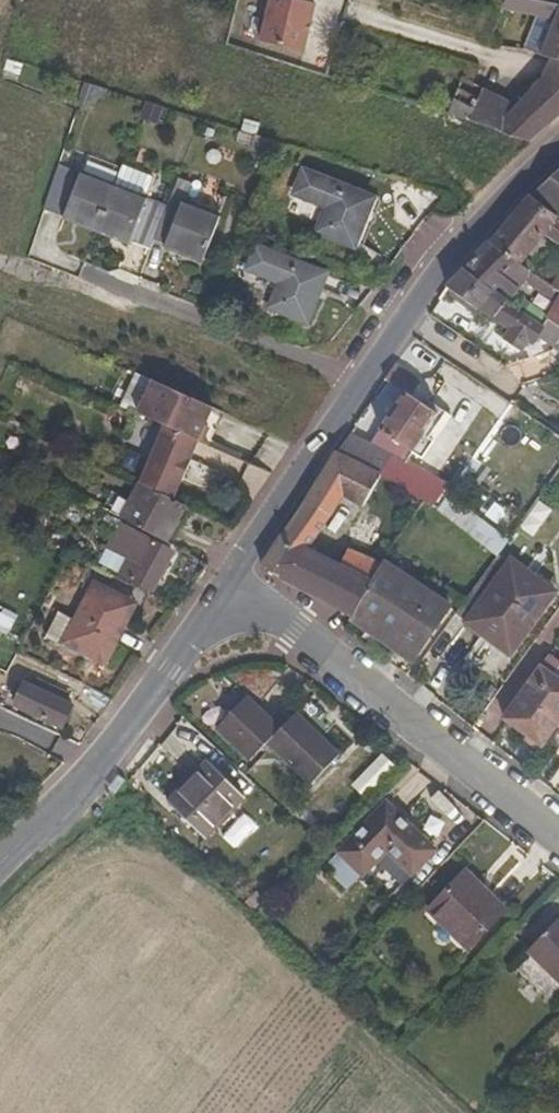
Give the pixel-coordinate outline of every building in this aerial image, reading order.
[(260,40),(311,53),(324,2),(316,0),(271,0),(260,40)] [(503,9),(526,15),(532,0),(506,0),(503,9)] [(542,0),(532,0),(526,15),(543,18),(555,21),(542,56),(551,59),(558,62),(558,3),(542,0)] [(555,21),(543,18),(530,52),(542,56),(555,21)] [(7,70),(24,75),(28,65),(10,59),(7,70)] [(558,85),(558,62),(551,59),(543,79),(558,85)] [(490,94),(517,104),(543,79),(517,71),(490,94)] [(543,79),(517,104),(490,94),(482,91),(481,90),(469,123),(531,142),(540,133),(558,116),(558,85),(543,79)] [(474,87),(460,82),(457,90),(447,116),(469,123),(481,90),(474,87)] [(95,107),(98,96),(101,87),(86,83),(80,102),(95,107)] [(447,116),(457,90),(443,85),(433,111),(447,116)] [(101,87),(98,96),(105,98),(108,89),(101,87)] [(159,122),(161,116),(164,107),(148,102),(143,118),(159,122)] [(164,107),(161,116),(170,119),(173,109),(164,107)] [(252,146),(259,123),(245,119),(238,142),(252,146)] [(146,198),(115,186),(59,164),(50,191),(43,209),(151,251),(155,242),(168,207),(146,198)] [(154,177),(123,165),(115,186),(146,198),(154,177)] [(376,198),(304,170),(294,195),(325,207),(316,232),(356,248),(376,198)] [(533,196),(529,194),(490,240),(522,263),(545,235),(558,246),(558,173),(533,196)] [(168,207),(155,242),(204,260),(220,218),(184,205),(192,184),(179,179),(168,207)] [(465,268),(509,302),(510,300),(534,272),(522,263),(490,240),(465,268)] [(329,274),(256,245),(246,271),(278,284),(268,309),(309,325),(329,274)] [(509,302),(465,268),(448,286),(460,295),(477,308),(496,320),(514,332),(528,314),(510,300),(509,302)] [(557,304),(547,318),(558,326),(558,290),(556,287),(548,298),(557,304)] [(395,364),(385,379),(406,393),(417,378),(395,364)] [(153,382),(136,375),(122,408),(139,416),(153,382)] [(213,408),(153,382),(139,416),(166,427),(199,441),(213,408)] [(439,415),(406,393),(381,431),(413,453),(439,415)] [(199,441),(166,427),(141,483),(174,500),(182,481),(184,482),(192,462),(191,461),(199,441)] [(395,454),(352,430),(338,452),(381,477),(395,454)] [(94,448),(82,442),(78,450),(90,456),(94,448)] [(363,507),(381,477),(338,452),(335,451),(262,565),(307,591),(326,558),(310,548),(344,496),(363,507)] [(240,485),(259,494),(270,472),(251,463),(240,485)] [(122,519),(168,543),(188,507),(174,500),(141,483),(122,519)] [(196,587),(210,566),(177,548),(175,552),(107,516),(102,526),(114,533),(98,562),(154,592),(165,571),(196,587)] [(351,548),(341,567),(371,584),(383,562),(351,548)] [(497,555),(455,615),(468,624),(512,655),(556,591),(501,551),(497,555)] [(353,617),(371,584),(341,567),(326,558),(307,591),(353,617)] [(416,660),(453,606),(384,561),(383,562),(371,584),(353,617),(416,660)] [(137,604),(94,583),(64,643),(107,664),(137,604)] [(16,634),(24,616),(4,607),(0,616),(0,626),(16,634)] [(512,655),(468,624),(464,630),(508,661),(512,655)] [(549,656),(504,719),(543,747),(558,725),(558,679),(555,676),(558,669),(558,663),(549,656)] [(69,694),(39,680),(35,688),(26,683),(15,706),(62,728),(73,705),(65,702),(69,694)] [(267,744),(281,729),(247,697),(216,729),(250,761),(267,744)] [(339,754),(297,714),(281,729),(267,744),(311,784),(339,754)] [(355,785),(368,798),(399,764),(385,752),(355,785)] [(206,764),(170,801),(207,838),(243,800),(206,764)] [(413,818),(392,798),(387,802),(408,823),(413,818)] [(408,823),(387,802),(323,868),(347,892),(387,851),(411,874),(436,850),(408,823)] [(464,872),(429,911),(468,949),(505,911),(464,872)] [(529,954),(558,984),(558,923),(529,954)]
